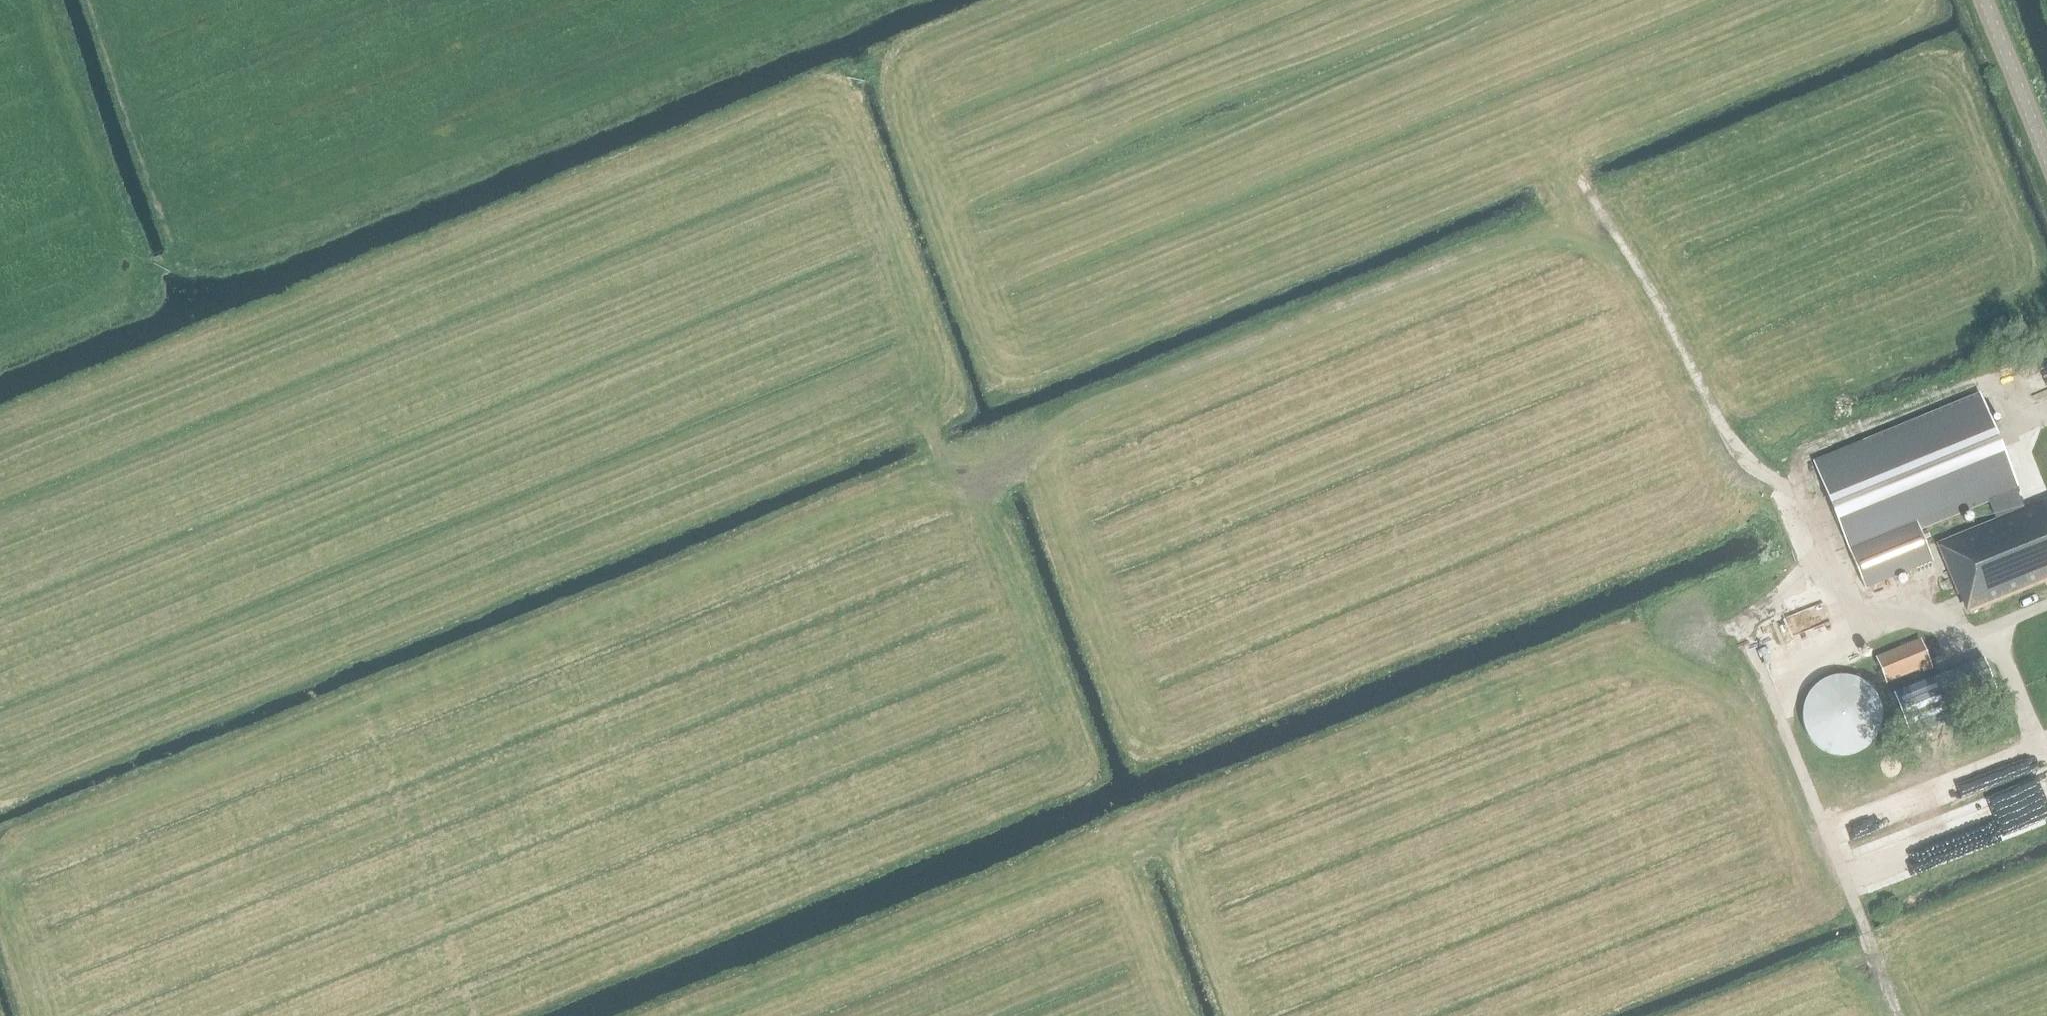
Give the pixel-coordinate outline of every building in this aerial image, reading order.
[(1812,461),(1863,586),(1930,558),(1918,529),(1987,501),(1995,520),(1937,544),(1938,546),(1934,548),(1936,554),(1940,552),(1957,595),(1960,594),(1968,614),(2046,582),(2046,499),(2023,509),(2015,490),(2017,489),(1978,393),(1812,461)] [(1875,658),(1885,681),(1922,666),(1924,670),(1932,667),(1921,640),(1875,658)] [(1984,663),(1932,684),(1947,722),(2000,700),(1984,663)] [(1861,755),(1876,684),(1809,670),(1794,741),(1861,755)]
